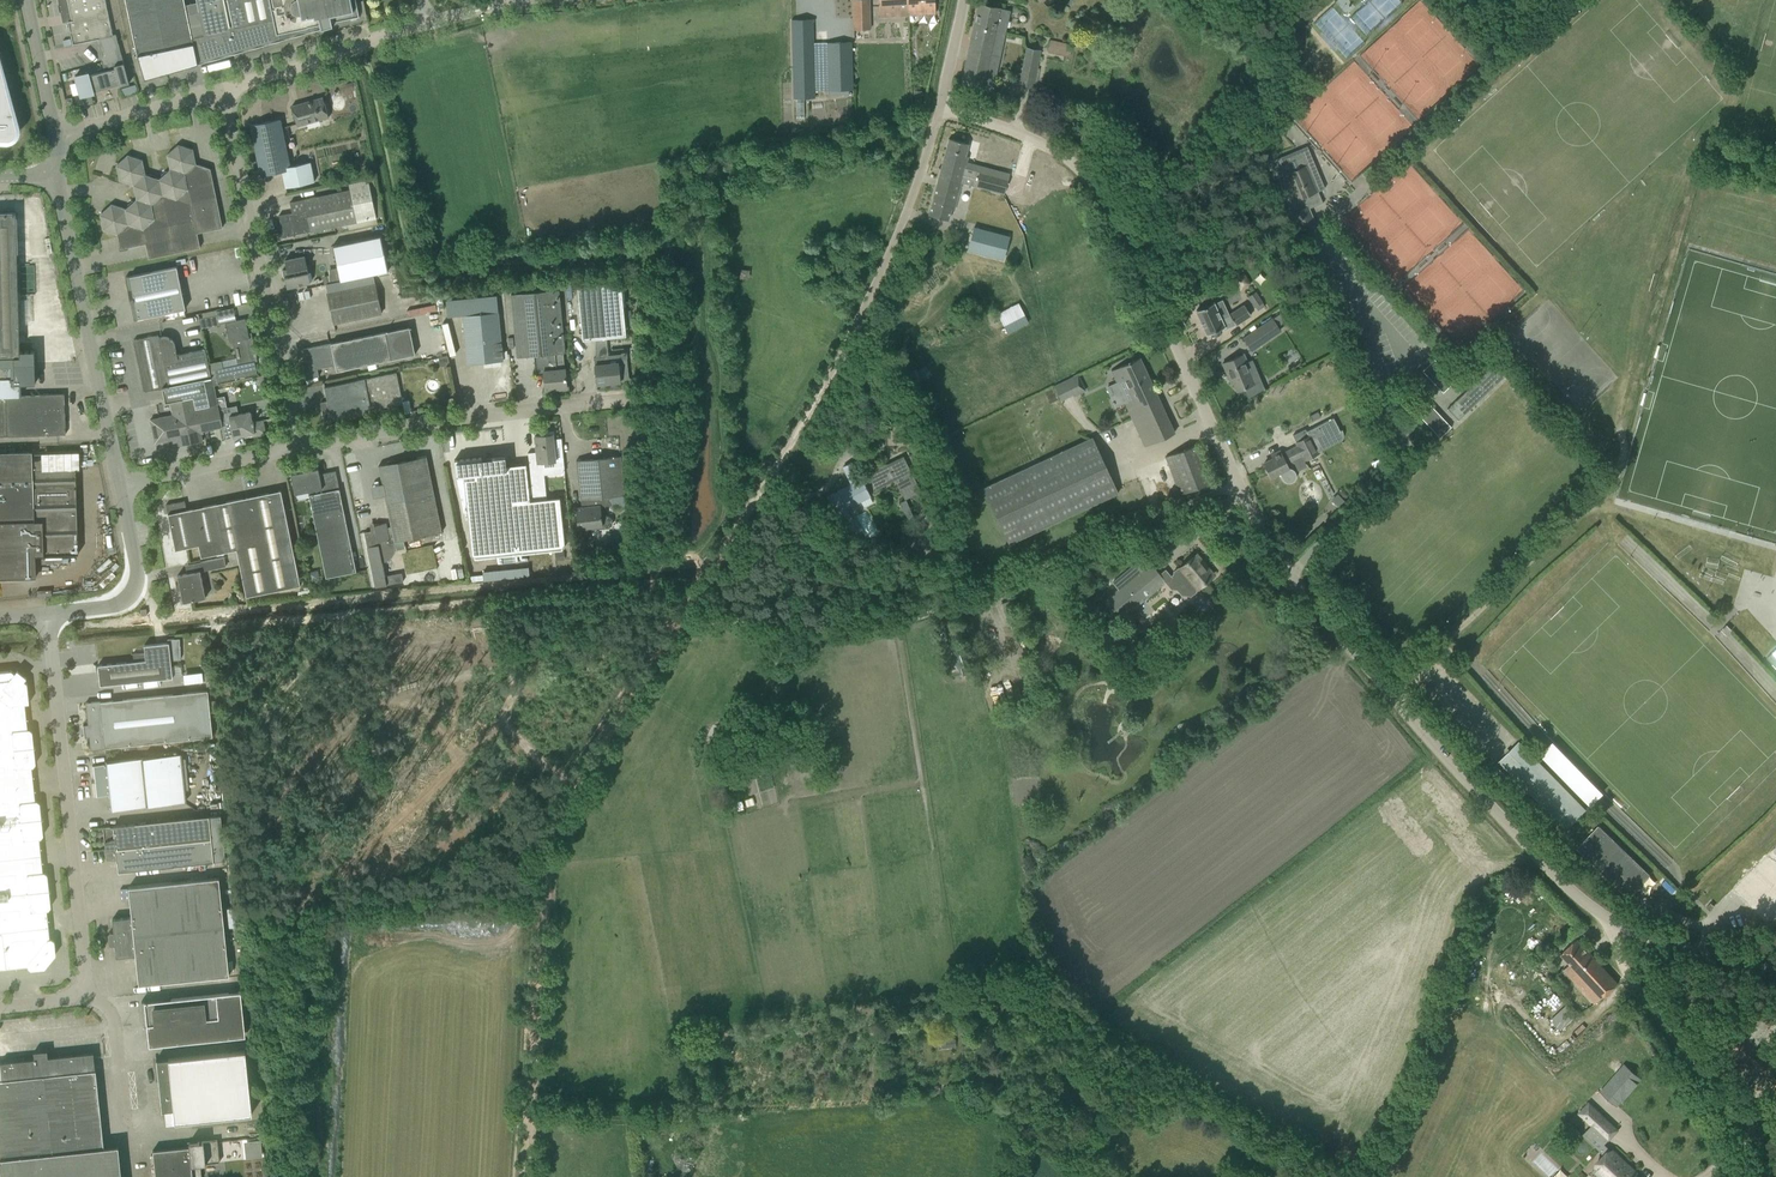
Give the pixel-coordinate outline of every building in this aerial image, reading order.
[(62,17),(67,16),(73,44),(97,39),(106,70),(89,75),(88,73),(75,76),(80,96),(94,93),(93,91),(119,84),(119,86),(129,83),(116,34),(113,35),(105,0),(59,0),(62,17)] [(199,11),(187,14),(184,0),(125,0),(134,44),(137,56),(137,55),(144,79),(143,79),(144,79),(319,29),(334,25),(333,25),(332,25),(331,22),(358,16),(359,17),(356,0),(196,0),(199,11)] [(853,20),(870,20),(869,0),(853,0),(853,20)] [(907,0),(879,0),(880,17),(908,15),(907,0)] [(908,15),(936,13),(935,0),(907,0),(908,15)] [(978,3),(973,26),(1001,32),(1004,20),(1008,21),(1010,10),(978,3)] [(792,19),(794,97),(815,96),(813,19),(792,19)] [(1001,32),(973,26),(960,84),(992,91),(1003,41),(999,40),(1001,32)] [(1072,45),(1050,40),(1047,51),(1069,57),(1072,45)] [(828,42),(829,90),(853,90),(851,42),(828,42)] [(1032,88),(1041,51),(1026,47),(1018,85),(1032,88)] [(18,129),(0,58),(0,140),(9,140),(11,140),(12,139),(13,139),(14,138),(16,137),(17,136),(17,135),(18,133),(18,132),(18,130),(18,129)] [(921,90),(913,90),(913,106),(922,104),(921,90)] [(292,106),(295,117),(297,126),(329,117),(326,109),(323,97),(292,106)] [(302,184),(298,166),(291,167),(280,119),(250,125),(261,176),(281,172),(285,188),(302,184)] [(949,138),(938,176),(961,182),(966,164),(963,163),(968,143),(949,138)] [(136,199),(126,209),(111,204),(103,211),(101,219),(103,229),(117,234),(120,249),(145,244),(148,258),(200,247),(197,233),(222,228),(210,168),(196,164),(193,149),(183,146),(175,147),(167,155),(170,169),(159,179),(145,174),(142,160),(127,155),(119,162),(117,170),(119,180),(133,185),(136,199)] [(1319,192),(1315,182),(1312,183),(1301,157),(1282,165),(1279,158),(1270,162),(1299,231),(1315,224),(1309,208),(1314,206),(1315,207),(1323,203),(1318,192),(1319,192)] [(310,163),(298,166),(302,184),(314,181),(310,163)] [(975,187),(1003,194),(1008,178),(979,170),(975,187)] [(961,182),(938,176),(929,214),(940,217),(950,219),(959,182),(961,183),(961,182)] [(280,223),(276,224),(279,238),(294,235),(310,231),(310,232),(376,218),(368,179),(348,184),(349,190),(290,202),(292,213),(289,213),(279,215),(280,223)] [(18,313),(15,213),(0,213),(0,395),(21,395),(21,383),(35,383),(34,362),(20,363),(20,355),(18,313)] [(974,227),(968,250),(1003,259),(1007,244),(1009,236),(974,227)] [(381,236),(333,246),(340,281),(388,271),(381,236)] [(282,270),(284,277),(287,288),(310,283),(304,256),(284,260),(286,269),(282,270)] [(161,314),(185,309),(177,267),(152,272),(125,277),(128,292),(132,291),(137,319),(161,314)] [(329,274),(322,276),(324,284),(331,283),(329,274)] [(577,286),(582,339),(625,335),(620,282),(577,286)] [(327,293),(334,324),(345,321),(381,314),(375,283),(339,290),(327,293)] [(554,389),(554,391),(568,389),(567,383),(566,383),(565,369),(556,370),(554,353),(564,352),(558,289),(511,294),(517,357),(534,355),(536,375),(543,374),(545,389),(554,389)] [(1254,308),(1255,307),(1258,311),(1265,306),(1262,302),(1263,302),(1255,291),(1247,296),(1254,308)] [(496,295),(446,300),(447,317),(462,315),(466,352),(467,364),(503,360),(502,348),(498,312),(496,295)] [(1235,325),(1250,315),(1244,304),(1229,314),(1220,318),(1213,302),(1196,310),(1207,334),(1222,327),(1223,330),(1235,324),(1235,325)] [(998,314),(1007,333),(1028,323),(1018,305),(998,314)] [(199,319),(201,329),(219,325),(217,315),(199,319)] [(221,360),(211,362),(214,377),(215,383),(217,382),(257,374),(254,361),(257,361),(256,355),(257,355),(256,352),(255,352),(252,337),(249,337),(245,318),(225,323),(229,342),(233,342),(238,364),(223,367),(221,360)] [(1280,330),(1272,318),(1262,325),(1262,324),(1242,338),(1251,351),(1271,337),(1270,336),(1280,330)] [(301,360),(305,379),(319,376),(317,369),(335,365),(336,371),(414,355),(409,328),(386,333),(386,332),(331,343),(303,349),(305,359),(301,360)] [(214,377),(211,362),(208,363),(205,349),(177,354),(175,345),(175,344),(174,343),(174,342),(173,341),(173,340),(172,340),(172,339),(171,339),(171,338),(170,338),(169,338),(169,337),(168,337),(167,337),(167,336),(166,336),(165,336),(164,336),(163,336),(162,336),(159,337),(158,335),(145,337),(133,340),(144,391),(156,389),(162,387),(165,402),(170,401),(193,396),(196,407),(218,403),(214,385),(218,384),(217,382),(215,383),(214,377)] [(604,356),(594,358),(596,384),(620,381),(619,380),(629,379),(626,357),(627,357),(626,352),(621,352),(622,354),(608,355),(608,356),(604,356)] [(1243,354),(1222,363),(1225,371),(1229,379),(1230,379),(1231,381),(1230,382),(1231,383),(1233,382),(1237,391),(1243,388),(1247,398),(1256,394),(1251,382),(1260,379),(1252,359),(1247,361),(1247,362),(1246,362),(1243,354)] [(449,364),(447,355),(438,357),(440,366),(449,364)] [(1124,401),(1145,446),(1174,432),(1139,357),(1112,370),(1111,370),(1125,401),(1124,401)] [(1422,371),(1442,392),(1454,380),(1434,360),(1422,371)] [(1447,408),(1458,420),(1504,376),(1493,365),(1447,408)] [(320,402),(324,422),(371,412),(371,409),(403,403),(397,372),(324,387),(327,401),(320,402)] [(1081,392),(1073,376),(1054,386),(1060,399),(1072,394),(1073,396),(1081,392)] [(64,393),(21,395),(0,395),(0,437),(65,434),(64,393)] [(222,426),(222,425),(218,409),(219,409),(218,405),(218,403),(196,407),(193,396),(170,401),(173,415),(150,419),(155,443),(178,438),(179,445),(203,441),(201,431),(222,427),(222,426)] [(1412,408),(1439,437),(1451,426),(1423,398),(1412,408)] [(254,422),(253,421),(252,421),(250,412),(230,416),(228,407),(227,407),(225,401),(218,403),(218,405),(219,409),(218,409),(222,425),(230,423),(233,437),(244,435),(245,438),(266,433),(263,420),(254,422)] [(1317,411),(1309,415),(1312,421),(1320,417),(1317,411)] [(1292,435),(1296,442),(1297,446),(1281,454),(1279,451),(1272,454),(1274,457),(1264,463),(1270,476),(1279,472),(1282,479),(1284,481),(1285,482),(1286,482),(1288,482),(1290,482),(1292,482),(1293,481),(1294,480),(1295,479),(1295,478),(1296,477),(1296,475),(1296,474),(1295,473),(1295,472),(1294,471),(1293,470),(1292,469),(1291,468),(1290,468),(1288,468),(1285,463),(1302,455),(1304,459),(1318,452),(1314,444),(1329,436),(1330,437),(1332,438),(1333,439),(1334,440),(1340,437),(1340,436),(1340,434),(1340,432),(1340,431),(1333,417),(1306,431),(1305,428),(1292,435)] [(536,452),(528,453),(531,486),(545,485),(543,466),(557,465),(556,461),(555,461),(554,447),(553,439),(554,439),(553,431),(544,432),(545,435),(534,436),(536,452)] [(982,488),(1008,543),(1118,492),(1092,437),(982,488)] [(554,439),(553,439),(554,447),(561,447),(561,438),(554,439)] [(1165,457),(1180,494),(1209,484),(1194,445),(1165,457)] [(0,452),(0,577),(36,576),(35,555),(78,554),(75,458),(63,458),(33,459),(33,451),(0,452)] [(481,457),(454,460),(456,476),(463,476),(465,497),(460,498),(463,513),(467,513),(472,557),(518,552),(555,548),(560,548),(565,547),(561,509),(559,497),(546,499),(533,500),(530,501),(526,464),(506,466),(505,456),(503,457),(503,455),(502,455),(502,457),(481,459),(481,457)] [(903,455),(883,465),(891,482),(895,480),(904,499),(921,491),(903,455)] [(442,532),(426,456),(391,463),(378,466),(391,527),(392,527),(394,539),(395,542),(442,532)] [(575,507),(576,519),(577,527),(584,527),(584,529),(592,529),(592,526),(602,525),(602,528),(608,527),(611,525),(612,522),(611,520),(610,517),(607,516),(605,516),(604,505),(604,497),(619,496),(619,498),(624,497),(624,495),(620,456),(576,460),(581,507),(575,507)] [(835,513),(836,513),(848,537),(858,532),(846,508),(861,500),(864,507),(873,502),(862,479),(861,480),(852,462),(843,466),(852,484),(827,497),(835,513)] [(323,475),(319,476),(318,468),(291,474),(293,486),(295,494),(308,491),(326,577),(357,571),(338,482),(335,471),(323,473),(323,475)] [(545,487),(531,489),(533,500),(546,499),(545,487)] [(222,502),(232,550),(236,549),(246,596),(300,585),(280,490),(222,502)] [(905,499),(900,502),(908,520),(913,518),(905,499)] [(201,557),(232,550),(222,502),(187,510),(185,501),(166,504),(175,550),(198,545),(201,557)] [(392,527),(391,527),(387,528),(386,523),(374,525),(375,530),(364,533),(376,588),(387,585),(404,582),(402,573),(385,576),(381,558),(385,557),(386,557),(388,556),(389,555),(390,553),(391,552),(391,551),(391,550),(391,549),(391,548),(391,547),(390,540),(394,539),(392,527)] [(564,551),(555,552),(555,555),(556,560),(565,559),(564,554),(564,551)] [(1118,589),(1103,601),(1119,620),(1164,582),(1171,590),(1177,590),(1181,595),(1190,596),(1196,592),(1198,590),(1197,588),(1203,582),(1213,575),(1206,566),(1204,567),(1194,556),(1180,568),(1178,568),(1173,571),(1173,574),(1171,576),(1165,569),(1159,574),(1150,563),(1141,570),(1135,563),(1112,582),(1118,589)] [(200,561),(202,571),(226,566),(224,557),(200,561)] [(177,575),(183,602),(205,598),(200,571),(177,575)] [(1001,626),(1015,623),(1009,600),(996,603),(1001,626)] [(1087,626),(1102,645),(1103,644),(1109,651),(1116,646),(1112,640),(1118,636),(1102,615),(1087,626)] [(1723,629),(1728,634),(1732,629),(1727,625),(1723,629)] [(145,653),(133,654),(133,661),(98,665),(100,685),(111,684),(172,678),(171,661),(180,660),(180,639),(167,639),(167,643),(144,645),(145,653)] [(1775,667),(1775,649),(1767,657),(1775,667)] [(974,656),(978,670),(992,666),(990,658),(983,660),(981,654),(974,656)] [(28,965),(31,968),(44,967),(54,954),(53,941),(49,938),(46,910),(49,906),(46,875),(42,872),(39,838),(42,834),(38,803),(35,800),(31,766),(34,763),(31,732),(27,729),(24,703),(29,703),(27,683),(24,681),(26,677),(17,670),(14,673),(11,670),(0,672),(0,968),(28,965)] [(85,703),(88,724),(83,725),(84,737),(89,737),(90,750),(105,748),(212,736),(207,690),(100,702),(100,701),(85,703)] [(1605,791),(1557,739),(1542,753),(1591,805),(1605,791)] [(1499,761),(1566,829),(1586,810),(1519,741),(1499,761)] [(92,765),(95,797),(108,795),(109,810),(184,802),(179,754),(104,762),(105,764),(92,765)] [(107,840),(104,841),(106,858),(114,859),(117,859),(118,871),(213,861),(225,859),(221,815),(209,816),(113,826),(113,827),(111,827),(110,826),(103,827),(104,836),(106,837),(107,840)] [(1577,848),(1635,904),(1653,910),(1657,906),(1659,907),(1671,895),(1598,825),(1577,848)] [(107,933),(108,938),(224,926),(219,877),(128,887),(131,917),(112,919),(113,931),(108,931),(107,933)] [(224,926),(108,938),(108,943),(110,945),(114,944),(116,957),(135,955),(138,985),(229,975),(224,926)] [(1563,970),(1595,1003),(1617,983),(1577,939),(1561,954),(1570,963),(1563,970)] [(245,1035),(240,991),(170,999),(170,998),(141,1001),(144,1026),(145,1026),(145,1025),(147,1025),(149,1046),(245,1035)] [(1549,1019),(1565,1004),(1555,993),(1539,1008),(1549,1019)] [(1550,1020),(1560,1031),(1580,1013),(1569,1003),(1550,1020)] [(1746,1037),(1724,1021),(1712,1037),(1729,1049),(1720,1061),(1736,1072),(1745,1061),(1775,1083),(1775,1082),(1775,1060),(1756,1045),(1769,1029),(1767,1026),(1770,1025),(1773,1019),(1770,1012),(1764,1010),(1758,1012),(1755,1018),(1757,1023),(1746,1037)] [(956,1045),(955,1036),(942,1039),(944,1047),(956,1045)] [(1,1176),(121,1176),(118,1145),(112,1146),(111,1146),(103,1147),(95,1070),(95,1068),(93,1057),(93,1053),(93,1052),(48,1057),(47,1050),(33,1052),(34,1058),(0,1062),(0,1063),(0,1172),(1,1176)] [(175,1122),(252,1114),(245,1050),(228,1052),(228,1051),(156,1059),(161,1111),(173,1110),(175,1122)] [(1600,1091),(1617,1106),(1642,1079),(1624,1064),(1600,1091)] [(1589,1105),(1580,1114),(1596,1131),(1605,1122),(1589,1105)] [(1601,1162),(1596,1167),(1607,1176),(1638,1176),(1635,1174),(1637,1172),(1633,1168),(1632,1169),(1627,1164),(1628,1163),(1613,1150),(1611,1151),(1588,1129),(1584,1134),(1606,1155),(1600,1161),(1601,1162)] [(220,1161),(217,1139),(188,1142),(189,1146),(152,1150),(155,1176),(199,1176),(201,1176),(200,1166),(205,1165),(205,1163),(220,1161)]
